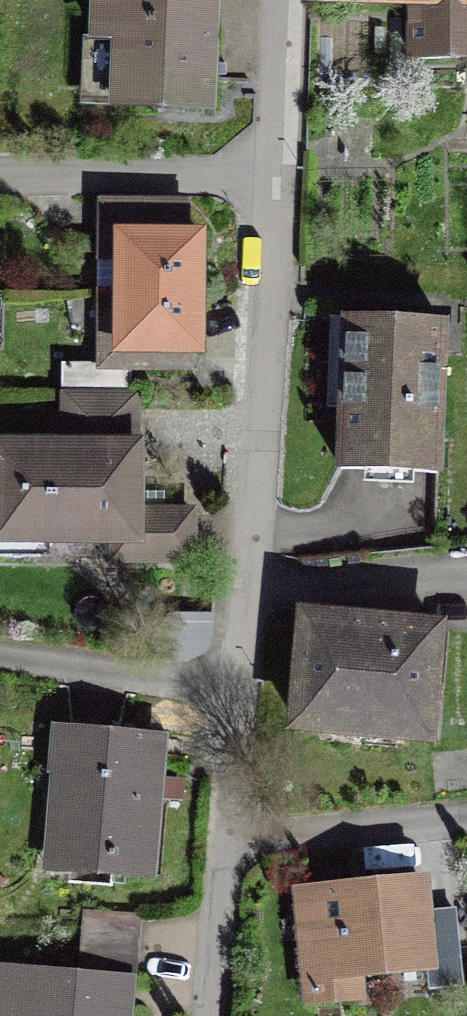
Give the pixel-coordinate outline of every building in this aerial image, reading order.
[(99,35),(120,36),(117,103),(206,107),(211,0),(100,0),(99,35)] [(411,22),(415,22),(415,58),(466,60),(466,0),(411,0),(411,22)] [(202,293),(202,226),(95,227),(95,294),(202,293)] [(203,360),(202,293),(95,294),(96,361),(203,360)] [(446,319),(346,314),(338,464),(438,469),(446,319)] [(144,443),(0,443),(0,542),(115,542),(115,559),(186,559),(186,515),(144,515),(144,443)] [(437,628),(306,617),(297,722),(427,733),(437,628)] [(107,738),(81,737),(82,728),(75,727),(55,726),(52,772),(72,774),(65,871),(154,878),(162,764),(138,762),(140,732),(108,730),(107,738)] [(421,883),(301,894),(309,974),(311,999),(358,994),(356,969),(429,962),(421,883)] [(121,978),(133,979),(139,914),(127,913),(84,909),(78,972),(0,965),(0,1015),(130,1015),(131,1015),(119,1010),(121,978)]
